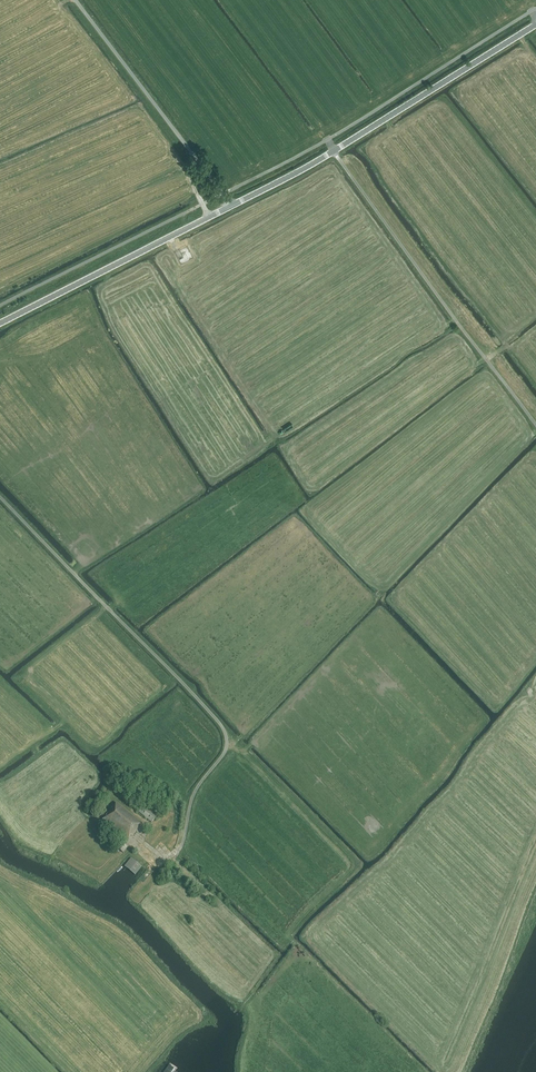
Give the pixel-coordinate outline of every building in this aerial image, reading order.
[(156,817),(155,817),(163,806),(156,801),(150,808),(145,804),(138,812),(152,823),(156,817)] [(132,837),(142,824),(116,802),(101,820),(127,841),(131,836),(132,837)] [(123,853),(127,848),(122,843),(118,848),(123,853)] [(135,875),(141,867),(131,858),(124,866),(135,875)] [(173,1056),(159,1071),(178,1071),(182,1067),(173,1056)]
